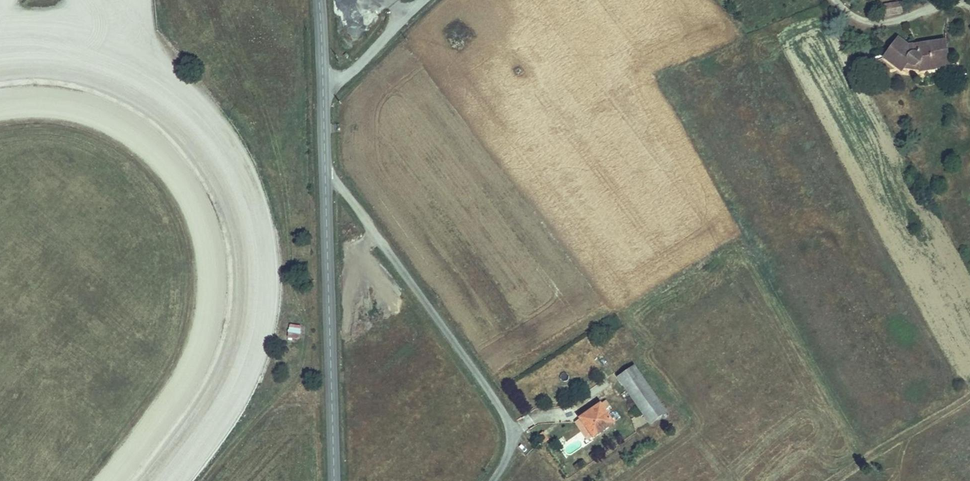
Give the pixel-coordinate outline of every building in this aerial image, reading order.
[(903,13),(901,2),(885,5),(887,15),(903,13)] [(909,44),(900,39),(886,56),(901,67),(908,60),(910,66),(915,63),(917,57),(945,52),(943,38),(909,44)] [(300,339),(301,324),(288,324),(287,338),(300,339)] [(617,382),(624,393),(642,383),(636,372),(617,382)] [(656,406),(642,383),(624,393),(638,417),(656,406)] [(647,431),(664,420),(656,406),(638,417),(647,431)] [(613,430),(601,409),(580,420),(593,441),(613,430)] [(577,459),(588,454),(585,449),(574,453),(577,459)]
